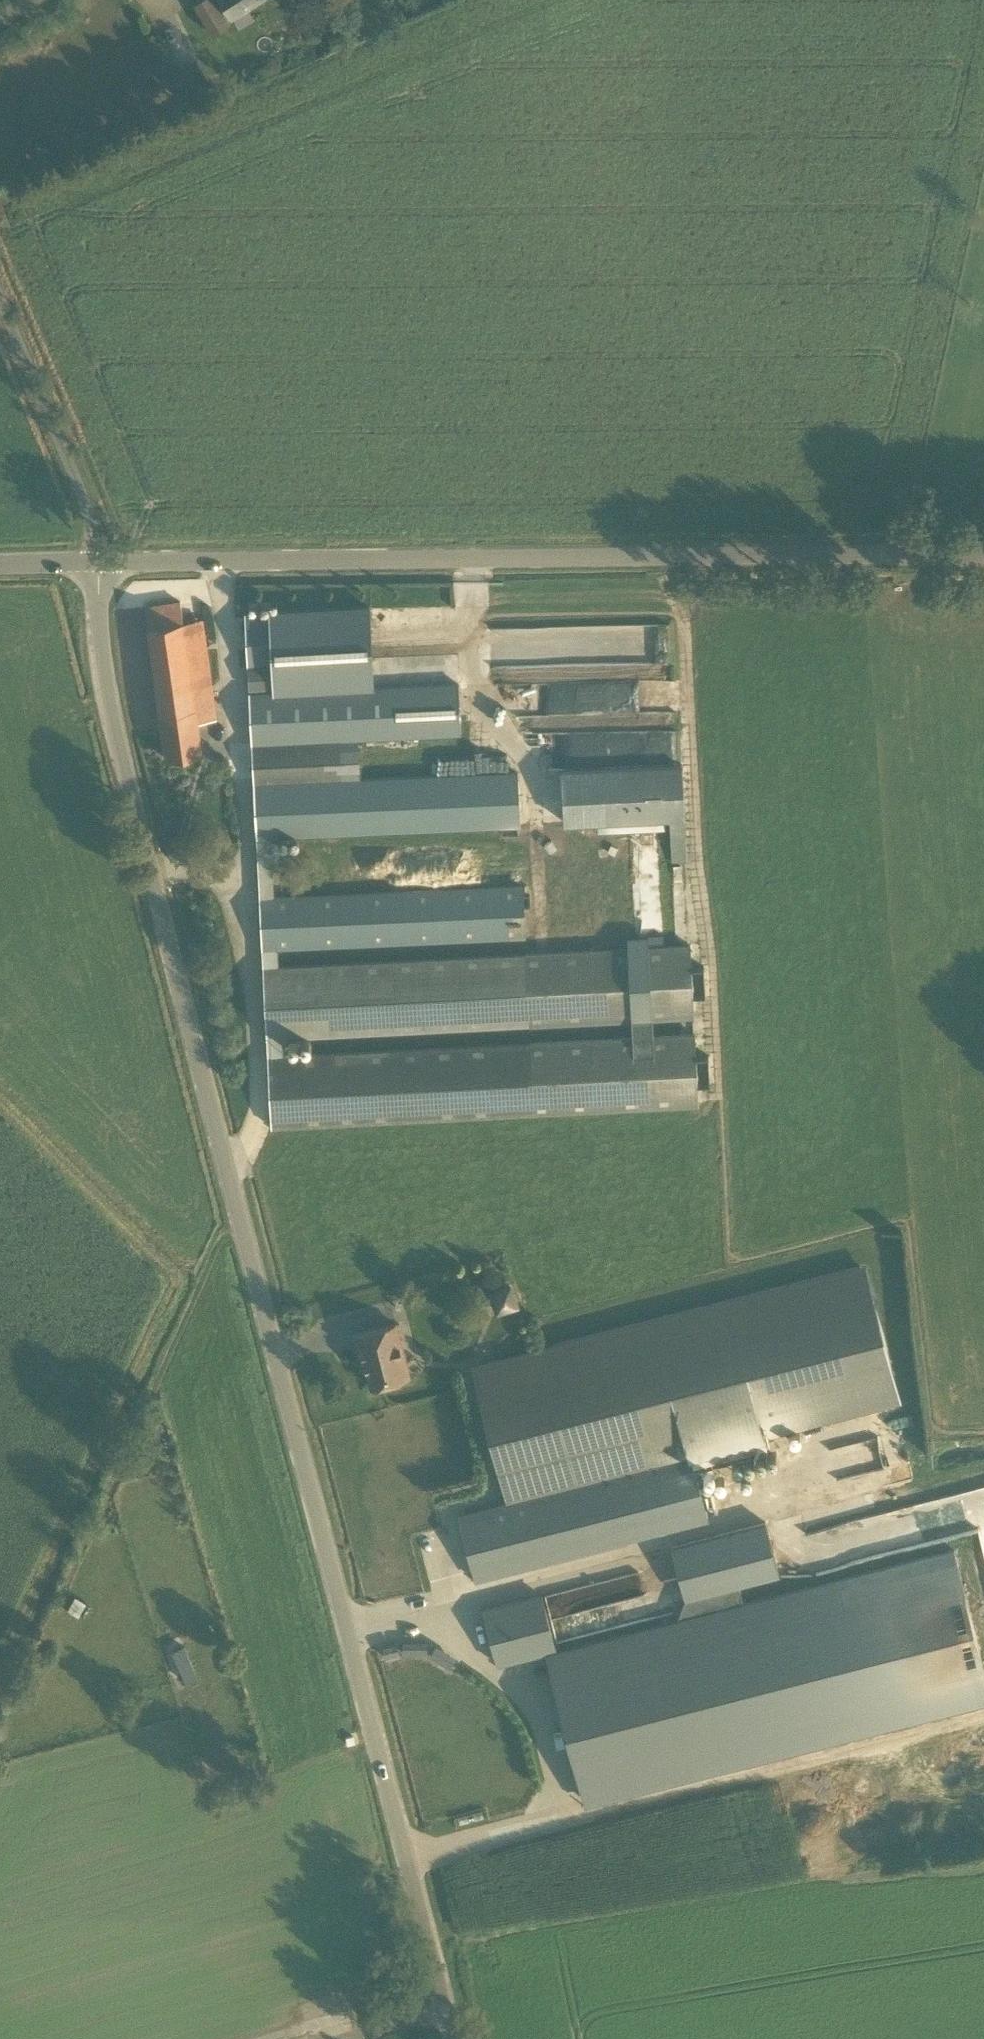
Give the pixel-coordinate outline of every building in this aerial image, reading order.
[(213,36),(231,25),(216,0),(200,0),(194,4),(213,36)] [(233,19),(262,0),(221,0),(233,19)] [(185,635),(180,601),(145,607),(167,759),(203,754),(198,721),(217,719),(205,631),(185,635)] [(372,669),(372,659),(369,608),(245,615),(249,680),(249,690),(274,688),(373,683),(372,669)] [(502,716),(534,715),(532,682),(500,683),(502,716)] [(250,693),(260,898),(271,1127),(579,1110),(699,1104),(695,1035),(575,1041),(283,1055),(282,1037),(694,1016),(691,945),(689,945),(527,954),(278,965),(278,948),(525,936),(523,887),(274,897),(274,870),(282,869),(281,848),(272,849),(272,837),(520,825),(517,772),(325,782),(323,740),(461,733),(459,684),(250,693)] [(687,862),(685,816),(682,764),(603,768),(605,820),(671,817),(672,863),(687,862)] [(512,1500),(895,1402),(861,1266),(477,1364),(512,1500)] [(513,1280),(488,1289),(497,1314),(522,1305),(513,1280)] [(411,1376),(397,1323),(355,1334),(362,1360),(365,1359),(372,1386),(411,1376)] [(692,1456),(506,1503),(459,1516),(476,1579),(708,1520),(692,1456)] [(975,1490),(834,1522),(838,1542),(852,1539),(856,1555),(983,1526),(975,1490)] [(765,1520),(741,1526),(696,1538),(710,1593),(779,1576),(765,1520)] [(950,1546),(549,1651),(588,1801),(983,1697),(983,1676),(950,1546)] [(498,1664),(533,1655),(556,1648),(542,1595),(484,1610),(498,1664)] [(186,1645),(174,1649),(185,1681),(197,1676),(186,1645)]
